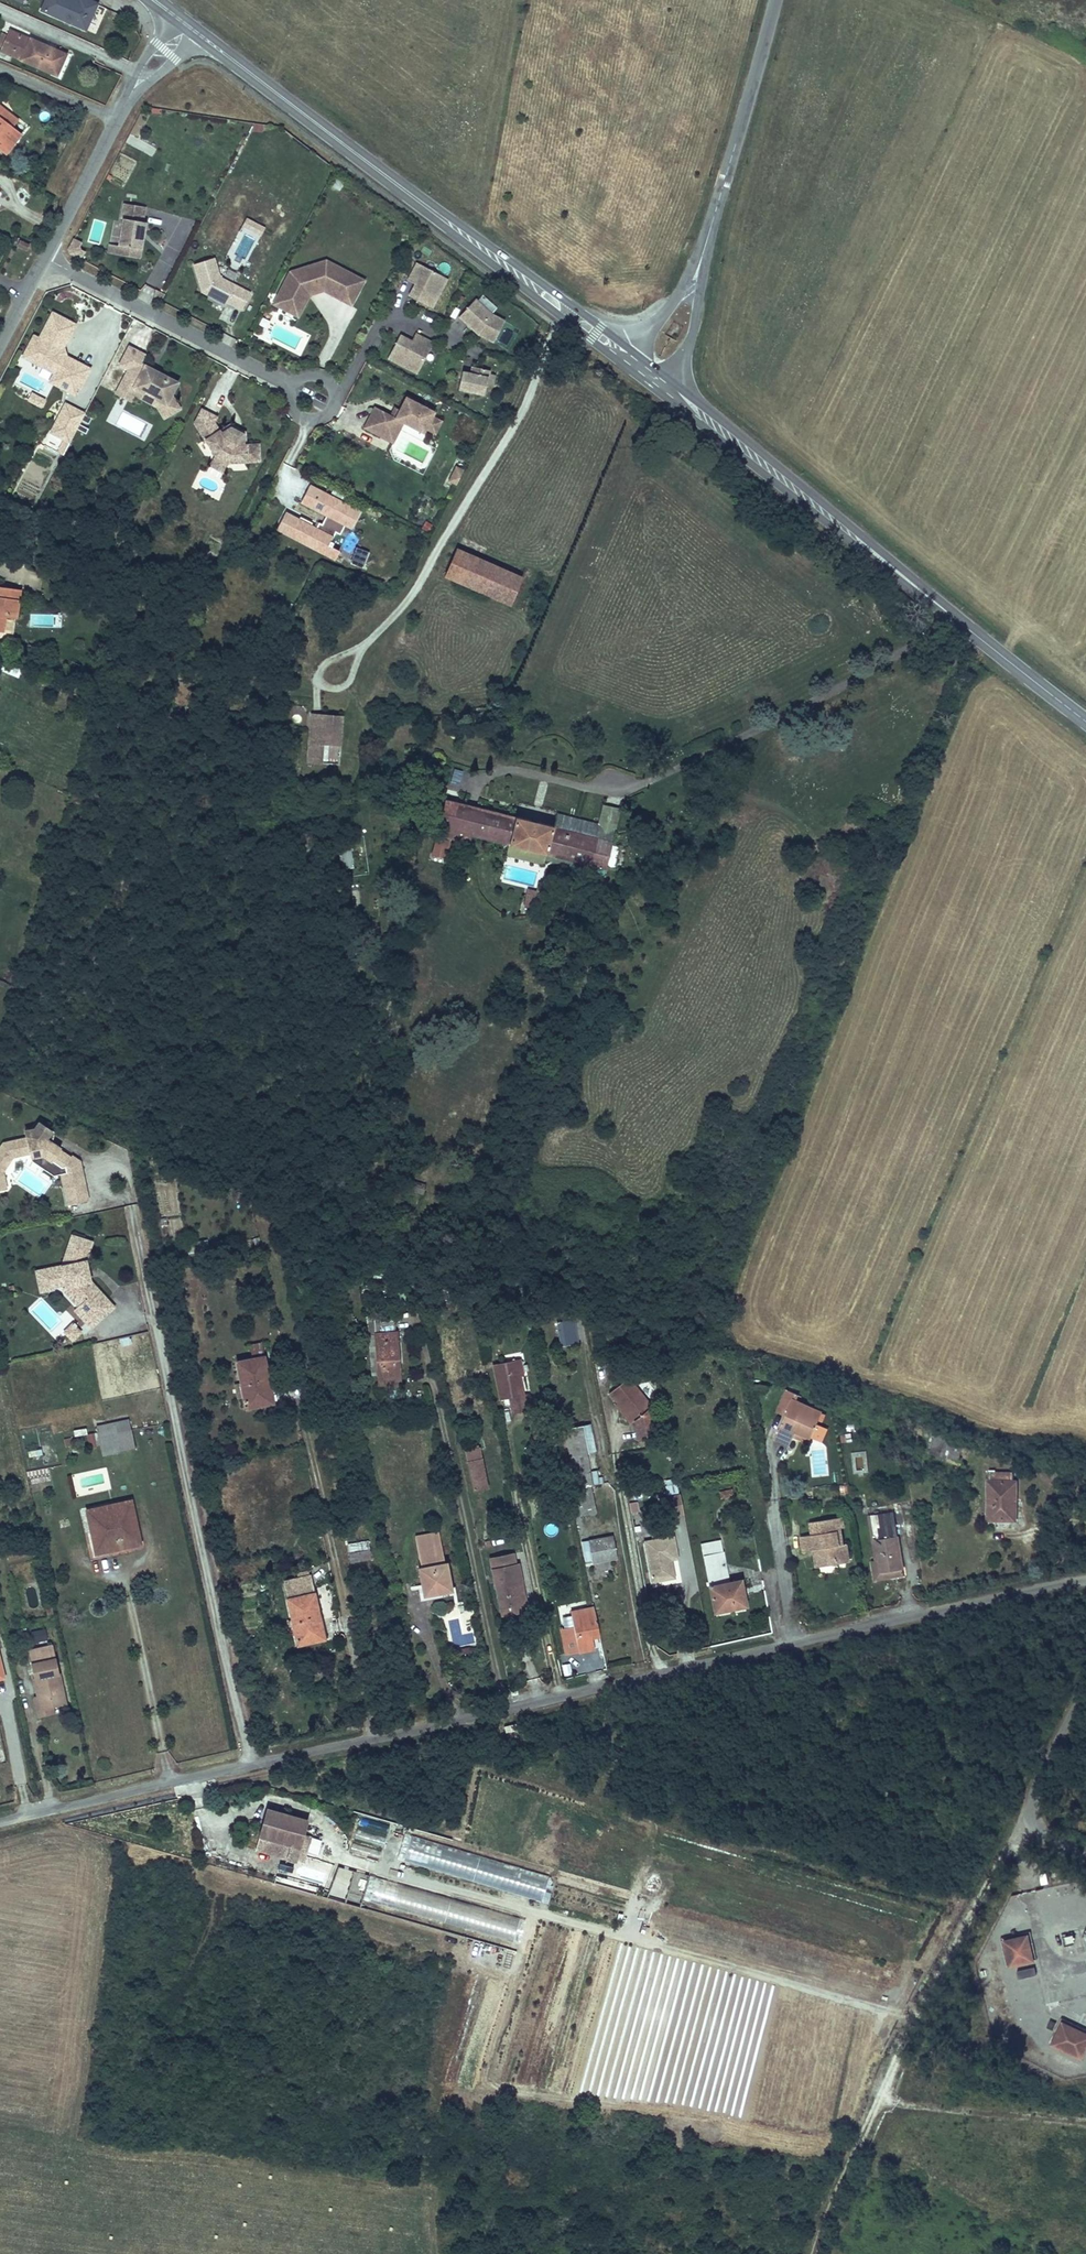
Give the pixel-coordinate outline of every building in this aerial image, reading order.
[(88,0),(84,0),(83,2),(78,0),(46,0),(42,10),(85,29),(97,4),(88,0)] [(51,48),(9,29),(7,35),(2,33),(0,38),(0,47),(1,47),(0,50),(0,51),(57,75),(65,57),(50,51),(51,48)] [(66,54),(51,48),(50,51),(65,57),(66,54)] [(4,109),(0,115),(0,117),(13,127),(19,120),(4,109)] [(0,117),(0,151),(5,155),(21,134),(13,127),(0,117)] [(147,204),(122,201),(116,251),(140,254),(147,204)] [(242,227),(261,235),(265,226),(246,217),(242,227)] [(71,239),(68,254),(80,256),(83,241),(71,239)] [(27,250),(29,245),(20,240),(18,245),(27,250)] [(213,257),(195,262),(203,289),(228,302),(229,300),(242,307),(250,292),(219,276),(213,257)] [(364,281),(326,261),(290,272),(278,295),(298,306),(306,292),(324,286),(340,295),(353,301),(364,281)] [(406,280),(413,283),(407,296),(434,308),(448,277),(415,262),(406,280)] [(484,296),(480,300),(491,311),(495,307),(484,296)] [(494,341),(506,317),(470,299),(458,323),(494,341)] [(31,332),(20,357),(52,372),(47,382),(78,396),(91,366),(63,353),(77,322),(50,309),(38,335),(31,332)] [(505,337),(513,339),(516,330),(507,328),(505,337)] [(415,331),(411,339),(399,333),(386,360),(416,375),(433,340),(415,331)] [(125,368),(114,394),(132,401),(133,399),(176,417),(182,401),(172,397),(180,379),(142,362),(146,352),(128,344),(118,365),(125,368)] [(434,372),(443,377),(452,360),(444,355),(434,372)] [(484,395),(489,371),(463,365),(457,389),(484,395)] [(29,402),(43,405),(45,396),(30,393),(29,402)] [(435,412),(406,397),(395,418),(374,407),(363,428),(380,437),(385,427),(398,434),(404,423),(423,433),(435,412)] [(41,443),(62,454),(85,412),(64,401),(41,443)] [(205,467),(261,463),(260,442),(245,442),(244,426),(218,427),(217,410),(202,411),(205,467)] [(448,483),(457,486),(463,468),(454,465),(448,483)] [(275,532),(336,558),(340,549),(331,545),(340,523),(352,528),(361,507),(308,484),(300,504),(325,515),(320,526),(284,510),(275,532)] [(353,562),(362,550),(356,548),(351,561),(353,562)] [(510,605),(522,578),(457,549),(445,576),(510,605)] [(361,565),(366,552),(362,550),(353,562),(361,565)] [(5,617),(16,618),(20,589),(0,587),(0,632),(2,632),(5,617)] [(14,632),(15,619),(6,619),(5,631),(14,632)] [(293,640),(299,626),(293,623),(287,637),(293,640)] [(340,744),(341,717),(323,715),(322,735),(321,743),(322,743),(340,744)] [(320,762),(322,743),(321,743),(322,735),(311,734),(309,761),(320,762)] [(611,842),(554,827),(552,827),(515,817),(454,802),(453,802),(453,803),(446,802),(444,808),(441,822),(438,830),(437,836),(468,844),(470,835),(508,845),(546,855),(588,865),(605,869),(612,842),(611,842)] [(611,842),(620,808),(605,804),(600,824),(557,814),(554,827),(611,842)] [(441,822),(444,808),(432,805),(428,819),(441,822)] [(615,868),(618,845),(612,844),(609,867),(615,868)] [(546,855),(508,845),(505,856),(543,866),(544,860),(586,871),(588,865),(546,855)] [(340,848),(339,865),(351,866),(353,849),(340,848)] [(602,880),(605,869),(588,865),(586,871),(585,876),(602,880)] [(542,900),(546,884),(538,882),(536,891),(528,889),(526,897),(542,900)] [(540,909),(542,902),(545,902),(550,885),(546,884),(542,900),(526,897),(524,905),(540,909)] [(61,1168),(42,1155),(30,1157),(31,1161),(53,1175),(61,1174),(61,1173),(66,1172),(65,1167),(61,1168)] [(417,1182),(414,1192),(423,1195),(425,1184),(417,1182)] [(91,1328),(116,1307),(91,1279),(88,1260),(92,1242),(92,1239),(69,1234),(62,1264),(34,1268),(38,1293),(59,1290),(67,1292),(68,1299),(77,1309),(78,1313),(91,1328)] [(206,1251),(204,1240),(190,1243),(192,1254),(206,1251)] [(561,1346),(579,1343),(575,1318),(556,1321),(561,1346)] [(73,1341),(83,1331),(73,1321),(63,1332),(73,1341)] [(400,1374),(396,1332),(395,1332),(394,1323),(380,1324),(381,1333),(375,1334),(378,1375),(400,1374)] [(378,1375),(375,1334),(370,1335),(373,1375),(378,1375)] [(269,1385),(264,1357),(261,1343),(250,1346),(252,1359),(237,1362),(246,1408),(269,1403),(265,1385),(269,1385)] [(523,1394),(519,1376),(516,1360),(493,1364),(501,1400),(509,1398),(512,1412),(530,1409),(526,1394),(523,1394)] [(401,1388),(400,1374),(378,1375),(380,1390),(401,1388)] [(657,1436),(651,1406),(628,1377),(609,1393),(617,1403),(626,1414),(624,1416),(630,1424),(634,1420),(638,1439),(657,1436)] [(811,1438),(823,1413),(796,1401),(799,1395),(787,1390),(780,1406),(788,1410),(786,1416),(775,1439),(784,1443),(790,1445),(794,1436),(796,1431),(811,1438)] [(626,1414),(617,1403),(615,1405),(624,1416),(626,1414)] [(786,1416),(788,1410),(780,1406),(777,1412),(786,1416)] [(120,1451),(117,1433),(131,1430),(129,1419),(97,1426),(98,1433),(101,1445),(103,1455),(120,1451)] [(596,1451),(591,1424),(583,1425),(588,1452),(596,1451)] [(588,1453),(582,1425),(579,1426),(565,1429),(570,1456),(577,1489),(591,1486),(592,1485),(586,1454),(588,1453)] [(135,1448),(131,1430),(117,1433),(120,1451),(135,1448)] [(811,1438),(796,1431),(794,1436),(809,1443),(811,1438)] [(959,1460),(963,1444),(935,1433),(930,1453),(959,1460)] [(852,1441),(850,1434),(840,1436),(842,1443),(852,1441)] [(488,1488),(479,1449),(466,1452),(474,1490),(488,1488)] [(856,1472),(868,1472),(867,1451),(856,1452),(856,1472)] [(600,1483),(597,1470),(591,1472),(593,1484),(600,1483)] [(1060,1482),(1062,1474),(1053,1471),(1051,1479),(1060,1482)] [(1016,1521),(1016,1482),(1013,1482),(1013,1473),(988,1473),(988,1517),(1002,1517),(1002,1520),(1016,1521)] [(675,1479),(665,1480),(667,1493),(677,1492),(675,1479)] [(559,1496),(557,1483),(548,1486),(550,1497),(559,1496)] [(596,1513),(591,1486),(577,1489),(582,1516),(596,1513)] [(732,1495),(731,1489),(720,1491),(721,1498),(732,1495)] [(133,1509),(131,1500),(110,1505),(112,1514),(133,1509)] [(141,1544),(133,1509),(112,1514),(110,1505),(86,1510),(92,1535),(100,1534),(104,1552),(141,1544)] [(871,1516),(894,1512),(893,1506),(870,1510),(871,1516)] [(903,1570),(894,1512),(871,1516),(870,1516),(878,1561),(880,1574),(903,1570)] [(842,1545),(840,1529),(844,1528),(842,1517),(811,1522),(813,1535),(801,1537),(804,1551),(814,1550),(818,1549),(819,1554),(815,1554),(817,1567),(837,1564),(837,1559),(849,1557),(846,1544),(842,1545)] [(451,1590),(446,1563),(445,1563),(439,1533),(415,1538),(421,1568),(418,1568),(424,1595),(451,1590)] [(104,1552),(100,1534),(92,1535),(96,1553),(104,1552)] [(617,1559),(613,1536),(602,1538),(606,1561),(617,1559)] [(678,1558),(674,1536),(645,1542),(652,1581),(674,1578),(671,1562),(669,1563),(668,1560),(671,1559),(678,1558)] [(606,1561),(602,1538),(588,1540),(592,1560),(592,1563),(606,1561)] [(592,1560),(588,1540),(582,1541),(586,1561),(592,1560)] [(729,1582),(723,1551),(721,1545),(720,1540),(714,1541),(715,1546),(702,1549),(714,1612),(746,1606),(741,1580),(729,1582)] [(371,1559),(368,1541),(348,1545),(351,1563),(371,1559)] [(24,1556),(21,1544),(5,1547),(8,1560),(24,1556)] [(522,1583),(518,1564),(515,1564),(513,1554),(490,1558),(500,1607),(520,1603),(516,1584),(522,1583)] [(904,1576),(903,1570),(880,1574),(878,1561),(872,1562),(875,1581),(904,1576)] [(320,1621),(314,1593),(310,1576),(309,1576),(298,1579),(284,1582),(288,1599),(287,1600),(292,1621),(294,1630),(292,1631),(293,1636),(296,1635),(298,1645),(321,1639),(316,1622),(320,1621)] [(524,1609),(525,1608),(525,1607),(525,1606),(526,1605),(526,1604),(526,1603),(526,1602),(522,1583),(516,1584),(520,1603),(500,1607),(502,1616),(519,1612),(520,1612),(521,1612),(522,1611),(523,1611),(523,1610),(524,1609)] [(599,1632),(594,1607),(578,1610),(579,1615),(571,1616),(573,1627),(561,1629),(566,1654),(578,1652),(594,1649),(592,1638),(591,1633),(599,1632)] [(460,1635),(458,1621),(451,1622),(454,1645),(473,1642),(472,1633),(460,1635)] [(35,1642),(48,1639),(45,1628),(32,1631),(35,1642)] [(56,1659),(53,1646),(28,1651),(31,1664),(56,1659)] [(66,1705),(56,1659),(31,1664),(38,1696),(41,1710),(53,1707),(66,1705)] [(561,1665),(564,1676),(573,1674),(570,1663),(561,1665)] [(41,1710),(38,1696),(34,1697),(37,1715),(54,1711),(53,1707),(41,1710)] [(308,1818),(265,1808),(254,1852),(298,1862),(308,1818)] [(355,1838),(383,1847),(385,1838),(358,1830),(355,1838)] [(397,1862),(549,1901),(556,1875),(406,1837),(403,1849),(400,1848),(397,1862)] [(522,1931),(525,1918),(370,1877),(364,1900),(520,1942),(523,1931),(522,1931)] [(1060,1932),(1049,1934),(1051,1943),(1061,1941),(1060,1938),(1062,1938),(1060,1932)] [(1029,1935),(1006,1941),(1011,1965),(1035,1960),(1029,1935)] [(1035,1968),(1017,1972),(1019,1980),(1037,1976),(1035,1968)] [(1062,2020),(1052,2039),(1085,2055),(1085,2052),(1085,2032),(1062,2020)]
